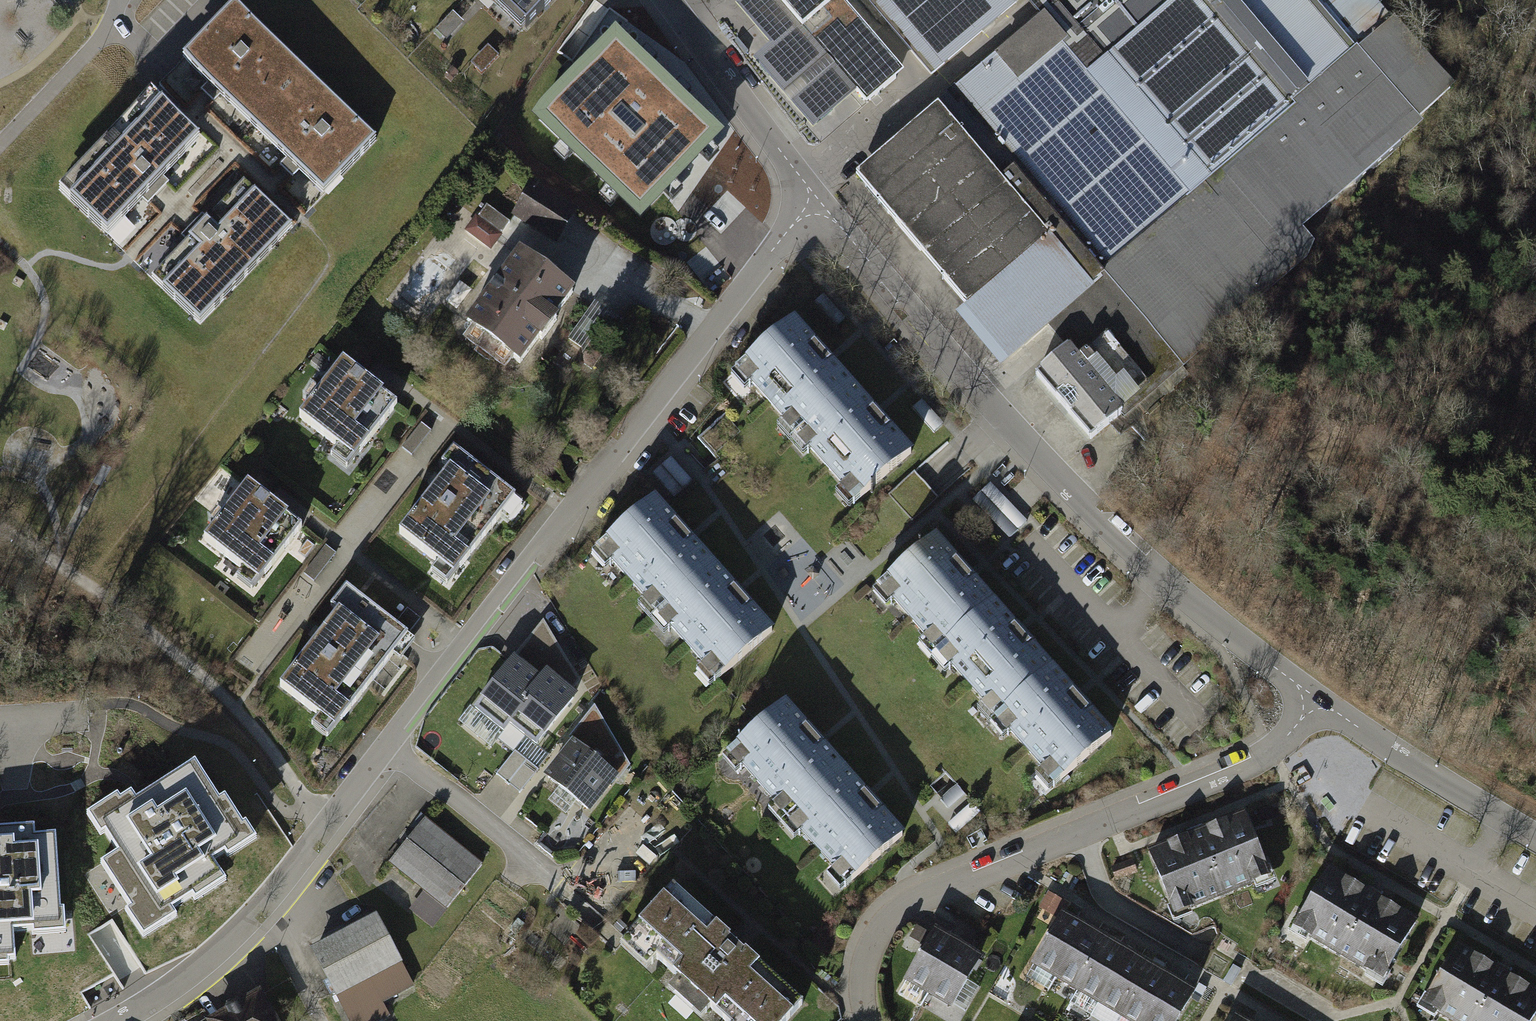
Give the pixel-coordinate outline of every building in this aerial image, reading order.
[(523,34),(556,0),(488,0),(523,34)] [(733,10),(766,49),(749,63),(819,144),(884,89),(840,38),(857,24),(836,0),(745,0),(733,10)] [(932,78),(1017,0),(860,0),(932,78)] [(1082,248),(1355,0),(1056,0),(947,100),(1082,248)] [(1082,248),(1105,273),(1200,187),(1276,270),(1456,107),(1358,0),(1355,0),(1082,248)] [(179,69),(249,132),(301,74),(231,11),(179,69)] [(465,25),(454,15),(437,34),(447,44),(465,25)] [(616,40),(540,120),(640,215),(716,135),(616,40)] [(497,60),(486,50),(472,65),(482,76),(497,60)] [(249,132),(319,195),(371,137),(301,74),(249,132)] [(148,101),(56,197),(100,239),(193,143),(148,101)] [(852,180),(963,307),(1043,237),(932,110),(852,180)] [(283,226),(238,186),(151,280),(196,321),(283,226)] [(529,186),(509,220),(554,245),(574,212),(529,186)] [(1276,270),(1200,187),(1105,273),(1181,356),(1276,270)] [(493,244),(512,215),(485,198),(466,228),(493,244)] [(468,333),(457,346),(494,375),(506,360),(514,366),(568,298),(511,254),(456,323),(468,333)] [(1181,356),(1105,273),(1072,304),(1148,386),(1181,356)] [(1088,441),(1148,386),(1072,304),(1012,358),(1088,441)] [(852,388),(793,321),(734,373),(793,440),(852,388)] [(339,355),(296,408),(350,451),(393,398),(339,355)] [(911,455),(852,388),(793,440),(852,506),(911,455)] [(414,455),(434,431),(424,423),(404,447),(414,455)] [(952,445),(892,491),(912,516),(972,470),(952,445)] [(455,446),(395,525),(454,571),(515,492),(455,446)] [(242,477),(199,533),(254,576),(298,521),(242,477)] [(1011,536),(1028,521),(996,483),(978,498),(1011,536)] [(714,568),(656,502),(594,557),(652,623),(714,568)] [(992,604),(933,538),(872,592),(931,658),(992,604)] [(772,633),(714,568),(652,623),(710,688),(772,633)] [(350,588),(276,680),(333,725),(406,632),(350,588)] [(1051,670),(992,604),(931,658),(990,724),(1051,670)] [(573,693),(580,683),(544,622),(514,660),(540,681),(547,672),(573,693)] [(540,681),(514,660),(479,703),(512,728),(518,720),(545,741),(579,698),(573,693),(547,672),(540,681)] [(1110,737),(1051,670),(990,724),(1049,791),(1110,737)] [(845,769),(786,702),(723,758),(782,824),(845,769)] [(569,740),(577,746),(617,778),(628,765),(594,708),(569,740)] [(572,742),(544,778),(588,814),(617,778),(577,746),(572,742)] [(539,769),(516,751),(497,775),(520,793),(539,769)] [(127,784),(89,807),(115,849),(101,857),(131,904),(127,907),(144,934),(175,915),(170,906),(194,891),(197,895),(226,877),(213,856),(225,848),(227,852),(255,835),(246,820),(242,823),(224,795),(218,799),(194,760),(147,789),(135,797),(127,784)] [(904,835),(845,769),(782,824),(840,890),(904,835)] [(1239,815),(1145,854),(1172,918),(1265,879),(1239,815)] [(6,960),(6,954),(11,954),(9,925),(32,923),(33,928),(64,926),(62,904),(58,905),(53,830),(32,832),(32,823),(0,825),(0,961),(6,960)] [(420,824),(387,868),(444,911),(478,867),(420,824)] [(1323,871),(1288,931),(1378,983),(1413,924),(1323,871)] [(671,881),(618,941),(708,1020),(779,1020),(801,996),(671,881)] [(1080,929),(1058,916),(1027,969),(1049,982),(1080,929)] [(320,944),(309,950),(346,1020),(375,1020),(380,1018),(373,1006),(408,989),(371,918),(320,944)] [(1102,942),(1080,929),(1049,982),(1071,995),(1102,942)] [(951,949),(926,934),(899,982),(924,996),(951,949)] [(1124,955),(1102,942),(1071,995),(1093,1008),(1124,955)] [(1416,1007),(1440,1020),(1532,1020),(1535,1015),(1535,995),(1452,946),(1416,1007)] [(976,963),(951,949),(924,996),(949,1010),(976,963)] [(1124,955),(1093,1008),(1115,1020),(1147,968),(1124,955)] [(1147,968),(1115,1020),(1145,1020),(1169,981),(1147,968)] [(1169,981),(1145,1020),(1175,1020),(1191,994),(1169,981)] [(209,1020),(265,1020),(252,997),(209,1020)]
